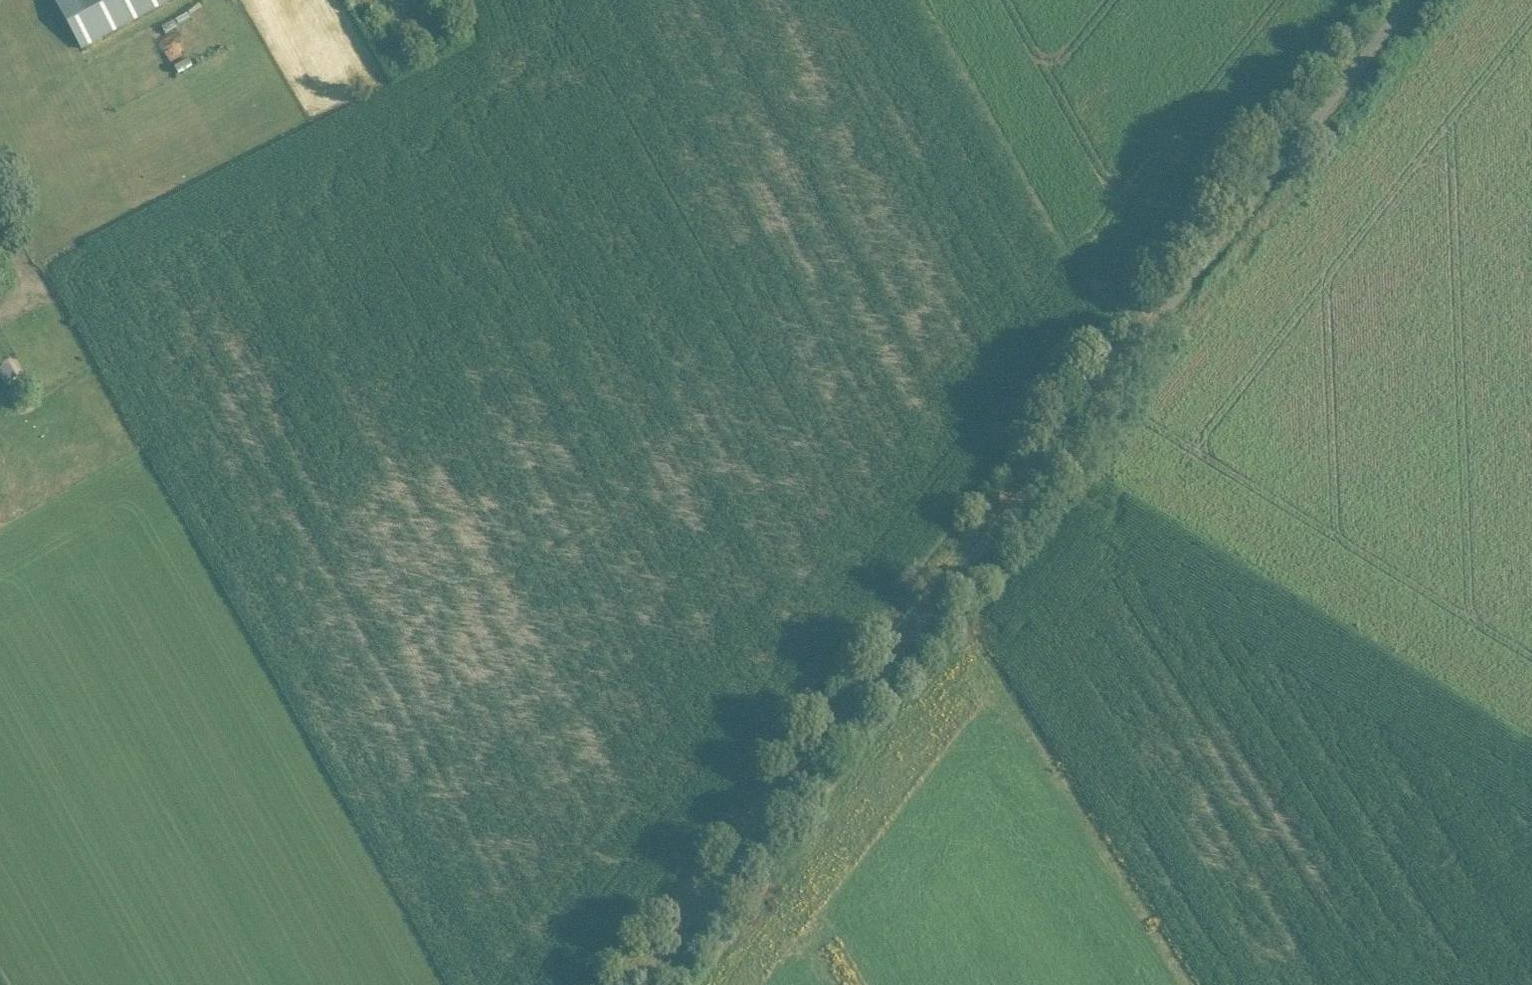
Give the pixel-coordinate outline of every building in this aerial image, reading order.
[(81,51),(139,19),(172,0),(53,0),(81,51)] [(14,364),(1,369),(8,385),(21,379),(14,364)]
